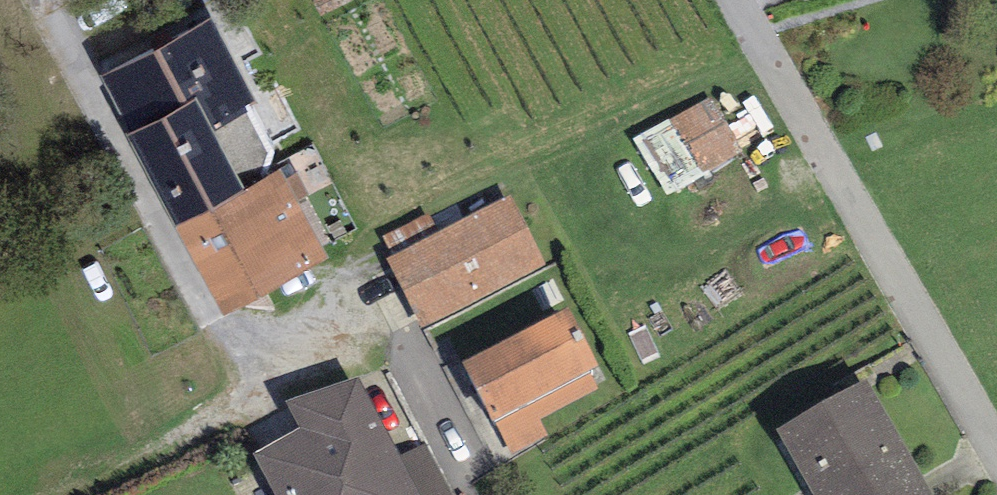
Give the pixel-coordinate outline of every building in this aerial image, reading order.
[(100,58),(176,203),(278,150),(247,90),(256,86),(212,0),(100,58)] [(672,202),(752,162),(722,102),(641,142),(672,202)] [(278,150),(176,203),(222,294),(326,242),(278,150)] [(510,196),(390,260),(425,327),(546,263),(510,196)] [(569,307),(465,362),(512,452),(548,434),(540,419),(599,387),(590,371),(600,366),(569,307)] [(287,398),(300,432),(254,454),(275,494),(454,494),(425,441),(399,451),(358,379),(287,398)] [(777,431),(813,494),(933,494),(867,379),(777,431)]
